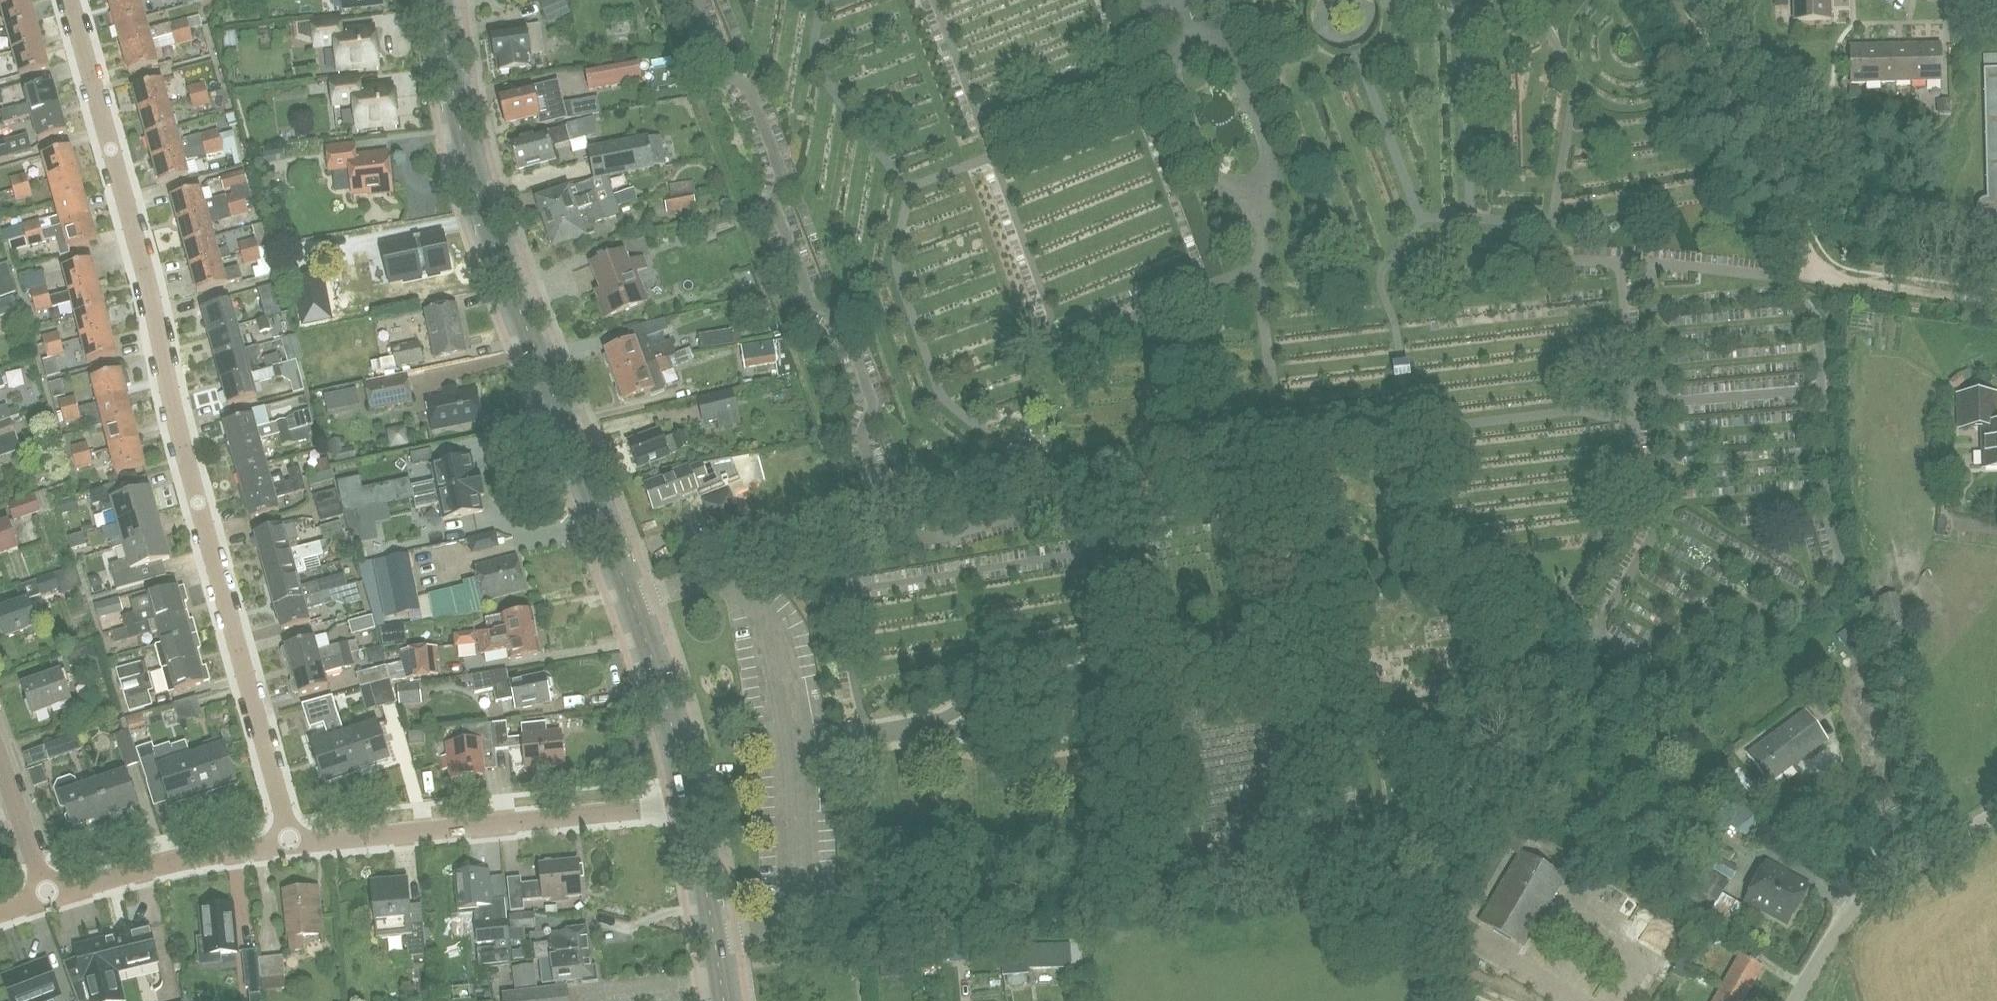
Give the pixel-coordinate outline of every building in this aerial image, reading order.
[(37,21),(31,0),(24,0),(1,6),(8,29),(37,21)] [(147,19),(142,0),(122,0),(110,3),(117,27),(147,19)] [(343,13),(383,9),(382,0),(342,0),(343,13)] [(540,7),(548,24),(570,14),(564,0),(557,0),(540,7)] [(1793,21),(1830,21),(1830,0),(1793,0),(1793,21)] [(200,17),(187,20),(190,30),(203,27),(202,26),(200,17)] [(117,27),(124,50),(154,41),(173,36),(173,35),(190,30),(187,20),(150,30),(147,19),(117,27)] [(341,31),(340,19),(297,25),(298,36),(315,43),(316,47),(335,45),(339,75),(379,70),(373,27),(341,31)] [(14,52),(43,44),(37,21),(8,29),(14,52)] [(493,49),(491,49),(492,57),(494,56),(495,60),(496,60),(498,72),(530,67),(529,55),(530,55),(528,42),(541,40),(539,24),(510,28),(510,32),(491,34),(493,49)] [(190,30),(173,35),(173,36),(176,46),(194,40),(190,30)] [(154,41),(124,50),(130,74),(160,66),(154,41)] [(43,44),(14,52),(20,76),(49,68),(43,44)] [(1850,84),(1881,84),(1880,47),(1850,48),(1850,84)] [(1881,84),(1911,84),(1911,47),(1880,47),(1881,84)] [(1911,47),(1911,84),(1941,83),(1941,47),(1911,47)] [(589,91),(629,83),(628,81),(641,79),(637,58),(625,60),(625,61),(585,69),(589,91)] [(1977,208),(1977,209),(1977,210),(1977,211),(1977,212),(1977,213),(1977,214),(1978,215),(1978,216),(1978,217),(1979,217),(1980,218),(1980,219),(1981,219),(1982,220),(1983,220),(1983,221),(1984,221),(1985,221),(1987,221),(1988,221),(1996,221),(1996,214),(1996,70),(1984,71),(1987,200),(1986,200),(1985,200),(1984,201),(1983,201),(1982,201),(1982,202),(1981,202),(1980,203),(1979,204),(1978,205),(1978,206),(1977,207),(1977,208)] [(360,89),(359,77),(316,83),(317,92),(333,90),(335,105),(355,103),(358,132),(398,128),(393,85),(360,89)] [(141,113),(171,105),(164,80),(134,89),(141,113)] [(557,82),(499,96),(506,124),(540,115),(542,123),(566,117),(564,109),(560,95),(557,82)] [(190,99),(207,94),(204,83),(187,88),(190,99)] [(31,117),(61,108),(54,84),(25,92),(28,104),(1,112),(4,123),(31,116),(31,117)] [(207,94),(190,99),(193,110),(210,105),(207,94)] [(147,136),(177,128),(171,105),(141,113),(147,136)] [(61,108),(31,117),(38,141),(67,133),(61,108)] [(586,126),(573,127),(574,141),(587,140),(586,126)] [(177,128),(147,136),(154,160),(234,138),(232,131),(219,135),(217,130),(181,140),(180,137),(177,128)] [(565,128),(511,142),(519,170),(555,160),(551,146),(569,141),(565,128)] [(666,163),(660,137),(648,139),(648,137),(588,149),(594,181),(654,168),(654,166),(666,163)] [(234,138),(154,160),(160,184),(191,176),(187,161),(205,156),(206,157),(219,153),(223,170),(241,164),(234,138)] [(0,143),(0,159),(9,157),(5,142),(0,143)] [(356,156),(355,145),(328,148),(331,172),(350,169),(353,194),(368,192),(368,194),(393,191),(388,152),(356,156)] [(49,180),(79,172),(73,149),(43,157),(49,180)] [(224,191),(231,189),(248,185),(244,171),(220,178),(224,191)] [(55,203),(85,194),(79,172),(49,180),(55,203)] [(13,190),(29,185),(26,174),(10,179),(13,190)] [(568,192),(539,201),(540,203),(537,206),(540,214),(544,214),(547,223),(598,205),(597,202),(591,181),(576,186),(579,197),(571,200),(568,192)] [(29,185),(13,190),(15,201),(32,196),(29,185)] [(229,207),(245,203),(246,203),(253,201),(248,185),(231,189),(232,194),(206,201),(202,189),(172,197),(179,221),(209,213),(229,207)] [(614,195),(614,196),(618,206),(638,200),(634,188),(614,195)] [(675,194),(664,197),(666,212),(696,206),(693,191),(675,194)] [(52,229),(91,218),(85,194),(55,203),(59,217),(50,220),(52,229)] [(547,223),(550,233),(548,236),(550,244),(554,244),(554,245),(595,232),(592,224),(604,220),(605,220),(621,214),(618,206),(614,196),(597,202),(598,205),(547,223)] [(245,203),(229,207),(232,219),(249,214),(246,203),(245,203)] [(185,245),(215,236),(209,213),(179,221),(185,245)] [(42,231),(26,236),(28,246),(55,239),(60,257),(70,255),(69,249),(98,241),(96,235),(91,218),(52,229),(42,231)] [(23,225),(6,230),(9,240),(10,240),(26,236),(42,231),(40,222),(39,221),(23,225)] [(241,254),(258,250),(271,246),(264,224),(254,226),(252,226),(255,239),(239,243),(241,254)] [(192,268),(222,260),(230,258),(228,248),(219,250),(215,236),(185,245),(192,268)] [(448,264),(444,241),(437,242),(435,236),(421,239),(421,237),(413,238),(414,240),(383,247),(386,257),(394,256),(399,280),(443,271),(441,265),(448,264)] [(261,259),(258,250),(241,254),(244,266),(261,261),(261,259)] [(628,263),(623,252),(592,264),(605,298),(601,299),(607,315),(642,302),(631,272),(647,266),(643,257),(628,263)] [(69,289),(99,282),(93,260),(64,268),(69,289)] [(222,260),(192,268),(198,292),(244,280),(240,265),(224,269),(222,260)] [(0,266),(0,279),(11,275),(7,264),(0,266)] [(33,298),(50,294),(44,270),(21,275),(25,292),(31,290),(33,298)] [(323,277),(295,283),(303,325),(331,319),(323,277)] [(75,313),(105,306),(99,282),(69,289),(70,292),(50,297),(50,294),(33,298),(37,311),(53,307),(53,308),(73,303),(75,313)] [(18,310),(14,296),(0,301),(0,316),(18,310)] [(281,314),(277,300),(262,304),(266,318),(281,314)] [(208,334),(238,326),(231,302),(202,310),(208,334)] [(435,360),(467,353),(456,304),(425,311),(435,360)] [(81,337),(111,329),(105,306),(75,313),(81,337)] [(267,318),(256,321),(259,333),(271,329),(267,318)] [(215,357),(257,346),(257,345),(244,348),(238,326),(208,334),(215,357)] [(111,329),(81,337),(88,361),(117,354),(111,329)] [(45,347),(61,343),(58,332),(42,336),(45,347)] [(301,359),(294,336),(282,339),(288,363),(296,361),(301,359)] [(651,349),(646,337),(606,351),(607,354),(604,357),(607,366),(612,366),(615,376),(670,356),(683,352),(678,339),(651,349)] [(393,358),(380,360),(382,370),(423,361),(419,341),(391,347),(393,358)] [(792,362),(782,341),(773,342),(773,341),(741,346),(744,369),(777,364),(779,377),(795,373),(792,362)] [(61,343),(45,347),(48,359),(64,354),(61,343)] [(221,381),(260,371),(256,360),(260,354),(257,346),(215,357),(221,381)] [(683,352),(670,356),(615,376),(619,386),(616,389),(620,399),(624,398),(624,400),(649,391),(651,394),(664,390),(666,385),(660,372),(686,362),(683,352)] [(288,363),(260,371),(221,381),(228,406),(257,398),(253,383),(272,377),(272,379),(282,376),(291,380),(301,377),(296,361),(288,363)] [(122,373),(121,371),(92,378),(98,402),(127,394),(125,387),(130,385),(127,372),(122,373)] [(369,410),(413,401),(407,374),(364,383),(369,410)] [(458,391),(457,385),(443,389),(444,394),(426,399),(433,431),(482,419),(475,386),(458,391)] [(328,417),(360,410),(356,388),(323,395),(328,417)] [(731,390),(699,399),(705,424),(717,421),(715,414),(736,409),(731,390)] [(104,425),(133,418),(127,394),(98,402),(104,425)] [(1995,394),(1957,395),(1958,427),(1981,426),(1982,468),(1996,467),(1996,424),(1995,394)] [(61,411),(78,407),(75,396),(58,400),(61,411)] [(12,417),(7,404),(0,407),(0,422),(12,417)] [(78,407),(61,411),(64,423),(81,418),(78,407)] [(277,435),(310,425),(313,424),(309,410),(295,414),(285,419),(274,422),(274,424),(257,429),(253,416),(224,424),(231,448),(260,439),(277,435)] [(0,422),(0,458),(22,450),(10,418),(0,422)] [(110,448),(139,441),(133,418),(104,425),(110,448)] [(310,425),(277,435),(281,447),(307,440),(312,430),(310,425)] [(664,440),(660,430),(627,442),(637,468),(670,456),(669,455),(690,447),(685,432),(664,440)] [(64,460),(90,453),(87,442),(71,447),(69,447),(65,435),(58,437),(64,460)] [(342,448),(340,437),(329,439),(334,461),(356,457),(354,447),(342,448)] [(238,472),(266,464),(260,439),(231,448),(238,472)] [(139,441),(110,448),(116,472),(145,465),(139,441)] [(412,464),(433,459),(431,449),(410,453),(412,464)] [(90,453),(64,460),(65,461),(73,458),(76,469),(93,465),(90,453)] [(434,482),(412,486),(414,497),(482,483),(479,470),(476,471),(473,457),(431,465),(434,482)] [(673,474),(644,485),(654,510),(683,498),(682,494),(710,483),(702,462),(673,474)] [(244,495),(285,483),(282,475),(270,478),(266,464),(238,472),(244,495)] [(290,481),(303,478),(299,466),(287,470),(290,481)] [(347,509),(387,501),(383,486),(361,490),(358,477),(341,480),(347,509)] [(285,483),(244,495),(250,519),(279,511),(276,498),(293,493),(294,494),(306,491),(303,478),(290,481),(285,483)] [(482,483),(414,497),(416,508),(439,504),(442,521),(484,512),(481,497),(484,496),(482,483)] [(118,524),(157,513),(151,489),(120,498),(116,484),(89,492),(93,506),(100,504),(103,514),(114,510),(118,524)] [(318,509),(340,503),(336,489),(330,491),(314,496),(318,509)] [(738,518),(727,489),(704,498),(715,527),(712,528),(720,547),(747,536),(740,518),(738,518)] [(14,521),(40,511),(52,506),(46,491),(35,494),(8,504),(14,521)] [(340,503),(318,509),(321,522),(343,515),(340,503)] [(11,519),(9,512),(0,516),(0,523),(11,519)] [(113,550),(125,547),(164,536),(157,513),(118,524),(122,536),(110,540),(113,550)] [(286,523),(290,537),(301,534),(297,520),(286,523)] [(18,549),(8,521),(0,523),(0,556),(18,549)] [(324,541),(344,535),(340,521),(320,527),(324,541)] [(363,531),(371,551),(391,544),(383,524),(363,531)] [(262,560),(298,549),(296,539),(288,542),(284,528),(256,535),(256,537),(252,540),(254,548),(259,549),(262,560)] [(71,548),(86,544),(83,532),(67,536),(71,548)] [(478,554),(504,547),(499,533),(474,540),(478,554)] [(164,536),(125,547),(128,560),(110,565),(117,591),(144,583),(140,568),(170,559),(164,536)] [(269,584),(297,575),(297,573),(306,571),(303,560),(323,555),(320,542),(298,549),(262,560),(269,584)] [(409,554),(384,559),(396,616),(420,611),(417,597),(409,554)] [(464,585),(428,594),(433,617),(434,619),(472,614),(472,613),(485,611),(483,601),(525,590),(517,556),(474,567),(477,578),(463,582),(464,585)] [(367,562),(357,564),(372,615),(371,616),(375,628),(385,626),(367,562)] [(82,587),(75,566),(55,573),(54,572),(35,579),(39,591),(40,595),(57,589),(59,595),(82,587)] [(275,607),(357,583),(354,573),(344,576),(344,574),(300,586),(297,575),(269,584),(275,607)] [(357,583),(275,607),(282,631),(311,623),(307,609),(336,601),(346,605),(362,600),(357,583)] [(113,632),(184,613),(181,603),(187,601),(183,587),(177,589),(177,588),(149,596),(153,608),(133,613),(122,616),(125,628),(113,632)] [(1886,626),(1903,621),(1895,595),(1879,599),(1886,626)] [(98,619),(123,611),(119,597),(94,604),(98,619)] [(37,627),(27,599),(0,608),(0,621),(6,637),(37,627)] [(480,643),(536,633),(531,611),(485,619),(487,630),(477,632),(480,643)] [(155,645),(196,634),(192,620),(186,622),(184,613),(113,632),(116,643),(140,637),(159,632),(162,642),(155,644),(155,645)] [(352,635),(375,628),(371,616),(348,622),(352,635)] [(1838,636),(1850,653),(1869,640),(1857,623),(1838,636)] [(330,630),(317,635),(321,647),(334,643),(330,630)] [(453,634),(454,647),(477,645),(476,632),(453,634)] [(536,633),(480,643),(482,654),(507,649),(509,660),(540,654),(536,633)] [(162,669),(197,660),(195,651),(200,649),(196,634),(155,645),(162,669)] [(290,662),(293,671),(351,654),(348,642),(318,650),(315,639),(286,647),(286,648),(284,649),(282,652),(284,661),(287,662),(290,662)] [(400,652),(409,680),(438,676),(437,662),(439,661),(437,647),(400,652)] [(351,654),(293,671),(295,680),(292,681),(291,683),(293,692),(296,694),(299,693),(299,695),(328,687),(324,673),(355,666),(351,654)] [(149,671),(146,660),(115,669),(119,681),(139,675),(148,672),(148,671),(149,671)] [(197,660),(162,669),(169,694),(176,693),(204,685),(204,684),(209,682),(206,668),(200,670),(197,660)] [(369,685),(389,679),(385,666),(356,674),(360,687),(369,685)] [(33,715),(71,702),(66,687),(70,685),(65,670),(23,685),(33,715)] [(551,688),(549,679),(545,678),(544,675),(509,682),(506,670),(471,675),(475,693),(494,689),(496,700),(513,697),(515,709),(550,702),(547,690),(551,688)] [(153,691),(148,672),(139,675),(119,681),(125,698),(129,712),(153,705),(148,692),(153,691)] [(390,681),(389,681),(389,679),(369,685),(376,708),(396,703),(390,681)] [(180,723),(202,716),(196,696),(173,703),(180,723)] [(309,729),(324,725),(339,720),(332,696),(302,705),(309,729)] [(1823,717),(1832,709),(1824,697),(1814,705),(1823,717)] [(1767,784),(1826,740),(1804,712),(1746,755),(1767,784)] [(492,723),(495,749),(523,746),(525,768),(564,763),(560,732),(547,734),(546,722),(521,725),(522,736),(507,738),(507,734),(515,734),(514,725),(506,726),(506,722),(492,723)] [(345,733),(357,771),(388,760),(376,723),(345,733)] [(497,768),(495,749),(492,723),(462,727),(463,741),(447,742),(449,756),(441,756),(442,770),(450,769),(451,777),(482,774),(482,769),(497,768)] [(140,762),(129,730),(114,735),(124,766),(140,762)] [(324,781),(357,771),(345,733),(312,744),(324,781)] [(49,761),(81,750),(76,734),(43,746),(44,747),(24,754),(29,767),(49,760),(49,761)] [(190,756),(202,792),(234,782),(223,745),(220,738),(203,743),(206,751),(190,756)] [(152,744),(140,748),(151,782),(162,778),(170,803),(202,792),(190,756),(186,742),(170,746),(170,744),(154,749),(152,744)] [(1757,788),(1733,755),(1723,762),(1732,774),(1734,773),(1749,794),(1757,788)] [(93,784),(104,818),(138,806),(127,773),(93,784)] [(104,818),(93,784),(78,789),(74,780),(70,778),(58,782),(54,789),(60,807),(65,808),(72,829),(104,818)] [(1722,846),(1711,840),(1704,850),(1708,852),(1689,885),(1716,902),(1728,883),(1712,872),(1713,870),(1731,880),(1738,869),(1729,864),(1735,853),(1723,846),(1722,846)] [(1522,949),(1564,877),(1521,852),(1479,923),(1522,949)] [(522,897),(508,898),(509,912),(524,911),(523,902),(552,899),(566,898),(581,896),(578,862),(553,864),(553,862),(551,860),(544,861),(543,863),(543,865),(539,865),(541,882),(521,884),(522,897)] [(1783,931),(1805,893),(1763,870),(1742,907),(1783,931)] [(491,901),(488,871),(454,874),(457,909),(458,914),(474,913),(476,923),(475,923),(477,943),(496,941),(498,951),(510,950),(508,940),(509,940),(507,922),(507,921),(506,921),(504,900),(491,901)] [(405,905),(403,882),(372,885),(377,934),(407,931),(409,957),(427,955),(424,923),(412,924),(410,904),(405,905)] [(315,910),(313,887),(285,890),(290,951),(305,950),(303,936),(323,934),(321,909),(315,910)] [(220,954),(237,952),(233,904),(200,908),(203,938),(197,939),(200,962),(220,960),(220,954)] [(510,931),(535,928),(534,913),(509,914),(510,931)] [(134,932),(133,928),(119,932),(120,935),(77,946),(80,957),(64,962),(78,1000),(127,1000),(119,973),(159,963),(151,928),(134,932)] [(573,961),(589,959),(586,928),(550,932),(550,931),(549,930),(547,929),(546,929),(545,930),(544,931),(544,932),(544,933),(544,934),(545,935),(546,936),(548,936),(548,942),(532,944),(534,959),(539,959),(539,960),(572,956),(573,961)] [(1764,954),(1762,953),(1764,951),(1748,941),(1746,944),(1722,930),(1714,944),(1739,958),(1714,1000),(1744,1000),(1763,969),(1757,965),(1764,954)] [(1072,946),(1003,948),(1003,969),(1007,976),(1008,984),(1012,987),(1022,986),(1025,982),(1025,974),(1028,968),(1072,967),(1072,946)] [(260,987),(258,958),(257,950),(242,951),(246,988),(260,987)] [(1682,980),(1695,958),(1684,952),(1672,974),(1682,980)] [(285,976),(283,956),(258,958),(261,987),(261,988),(281,985),(285,985),(285,976)] [(572,956),(539,960),(542,983),(582,979),(583,983),(598,982),(596,966),(590,966),(589,959),(573,961),(572,956)] [(3,977),(11,1000),(63,1000),(61,995),(49,960),(3,977)] [(515,989),(537,986),(534,964),(513,967),(515,989)] [(567,986),(502,994),(502,1000),(569,1000),(567,986)]
